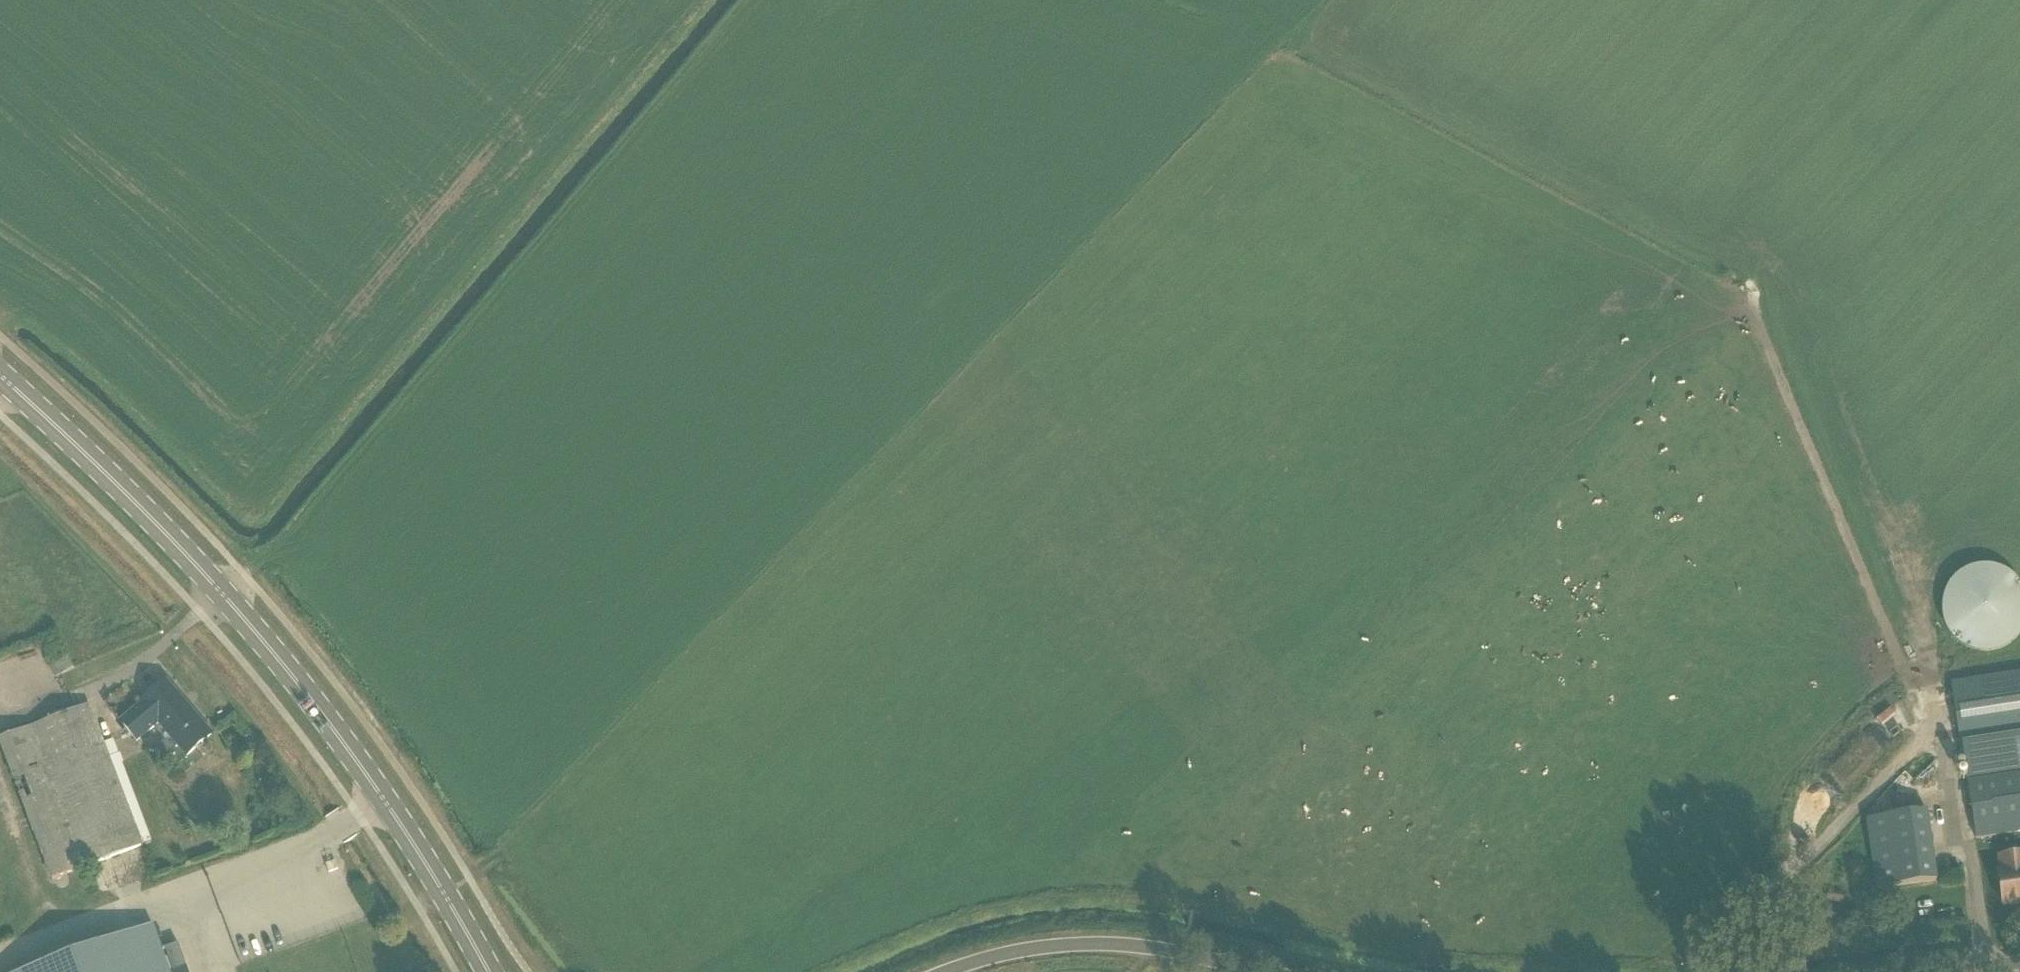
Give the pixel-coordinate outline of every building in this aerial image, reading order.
[(1946,647),(2016,650),(2019,570),(1950,567),(1946,647)] [(1952,685),(1973,820),(1976,839),(2017,833),(2019,852),(2019,675),(1952,685)] [(160,723),(178,745),(188,756),(212,735),(167,682),(119,722),(137,743),(160,723)] [(105,744),(99,726),(91,705),(0,739),(0,746),(3,755),(38,742),(71,828),(36,842),(51,881),(74,873),(143,846),(144,846),(105,744)] [(1874,886),(1933,880),(1925,809),(1866,816),(1874,886)] [(2004,906),(2019,904),(2019,853),(1997,857),(2000,874),(1999,874),(2004,906)] [(163,950),(155,926),(154,925),(152,926),(123,936),(25,971),(171,971),(163,950)] [(187,967),(179,944),(166,949),(174,971),(187,967)]
